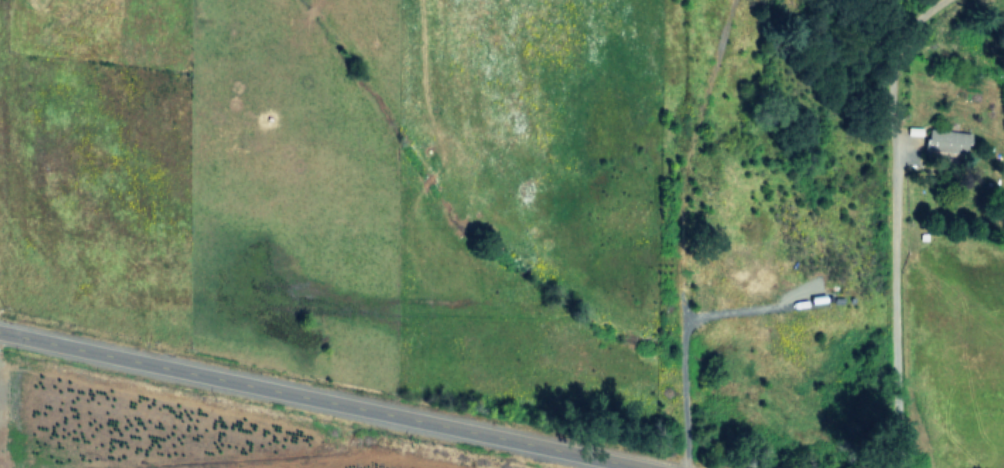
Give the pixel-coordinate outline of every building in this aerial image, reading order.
[(969,133),(927,128),(925,149),(967,153),(969,133)]
